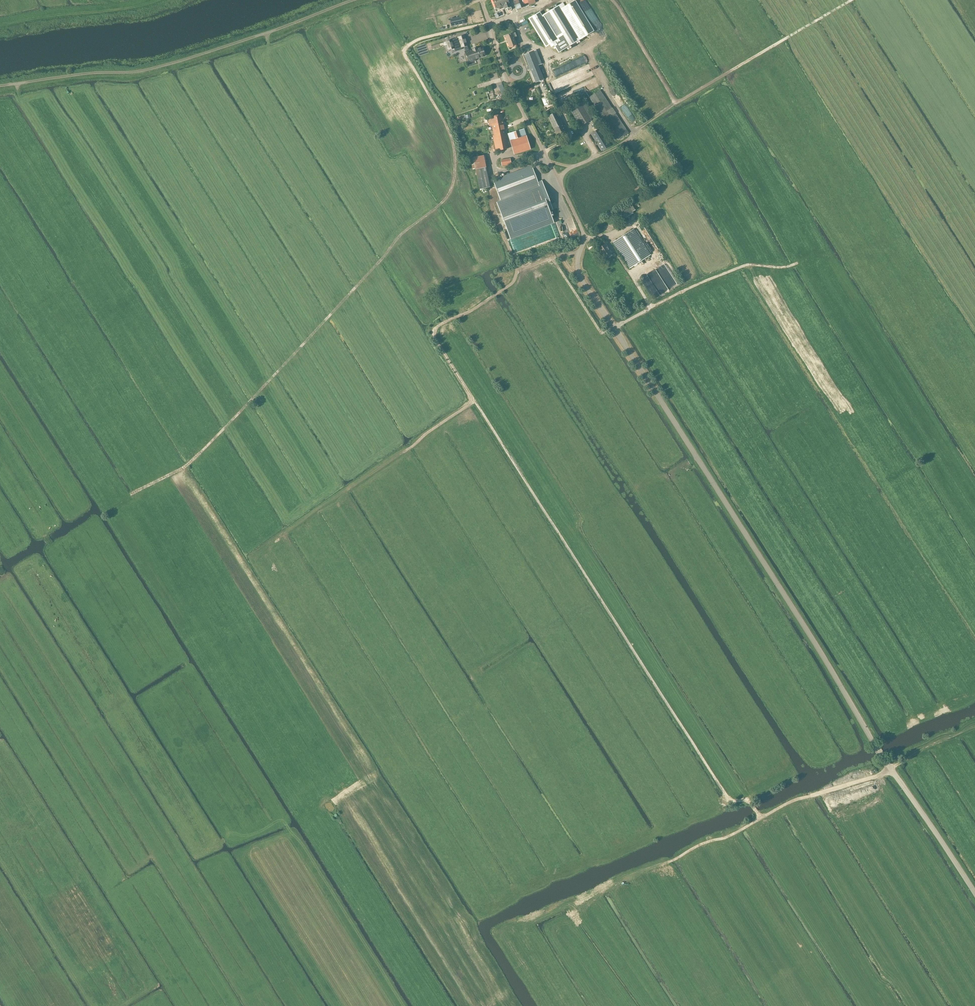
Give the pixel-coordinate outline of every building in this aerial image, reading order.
[(495,8),(503,5),(505,9),(507,8),(508,11),(512,10),(508,0),(492,0),(495,8)] [(517,9),(526,6),(525,3),(524,0),(514,0),(517,9)] [(537,13),(528,18),(546,47),(550,44),(551,47),(554,45),(558,52),(560,51),(584,37),(593,31),(594,31),(577,4),(575,0),(565,6),(563,3),(540,17),(537,13)] [(464,16),(450,19),(451,23),(451,26),(465,23),(464,16)] [(509,47),(516,44),(512,33),(505,36),(509,47)] [(464,35),(458,37),(458,38),(461,48),(464,47),(467,46),(468,45),(464,35)] [(448,41),(446,41),(449,50),(454,48),(455,51),(462,49),(461,48),(458,38),(452,40),(448,41),(448,40),(448,41)] [(467,46),(464,47),(465,52),(464,52),(465,53),(464,54),(466,61),(467,61),(468,63),(476,60),(475,59),(485,56),(482,47),(477,49),(477,48),(472,49),(468,50),(467,46)] [(536,50),(532,51),(538,66),(542,64),(536,50)] [(532,51),(525,54),(536,82),(543,79),(538,66),(532,51)] [(582,86),(609,126),(618,140),(628,133),(592,79),(582,86)] [(570,109),(581,126),(591,120),(581,102),(570,109)] [(548,116),(553,126),(558,136),(566,132),(556,112),(548,116)] [(501,114),(487,116),(489,126),(492,125),(503,123),(501,114)] [(503,123),(492,125),(494,135),(493,136),(496,151),(508,148),(505,133),(503,123)] [(524,129),(508,134),(514,154),(530,149),(524,129)] [(599,129),(591,134),(595,141),(596,144),(597,144),(601,151),(610,146),(599,129)] [(480,189),(485,188),(490,187),(485,167),(486,167),(484,155),(473,158),(480,189)] [(539,187),(538,182),(531,165),(493,179),(501,201),(539,187)] [(497,203),(510,238),(553,222),(549,211),(553,210),(542,181),(538,182),(539,187),(501,201),(497,203)] [(638,211),(634,204),(616,216),(620,223),(638,211)] [(630,268),(651,255),(634,229),(613,242),(630,268)] [(604,257),(611,253),(606,243),(598,248),(604,257)]
